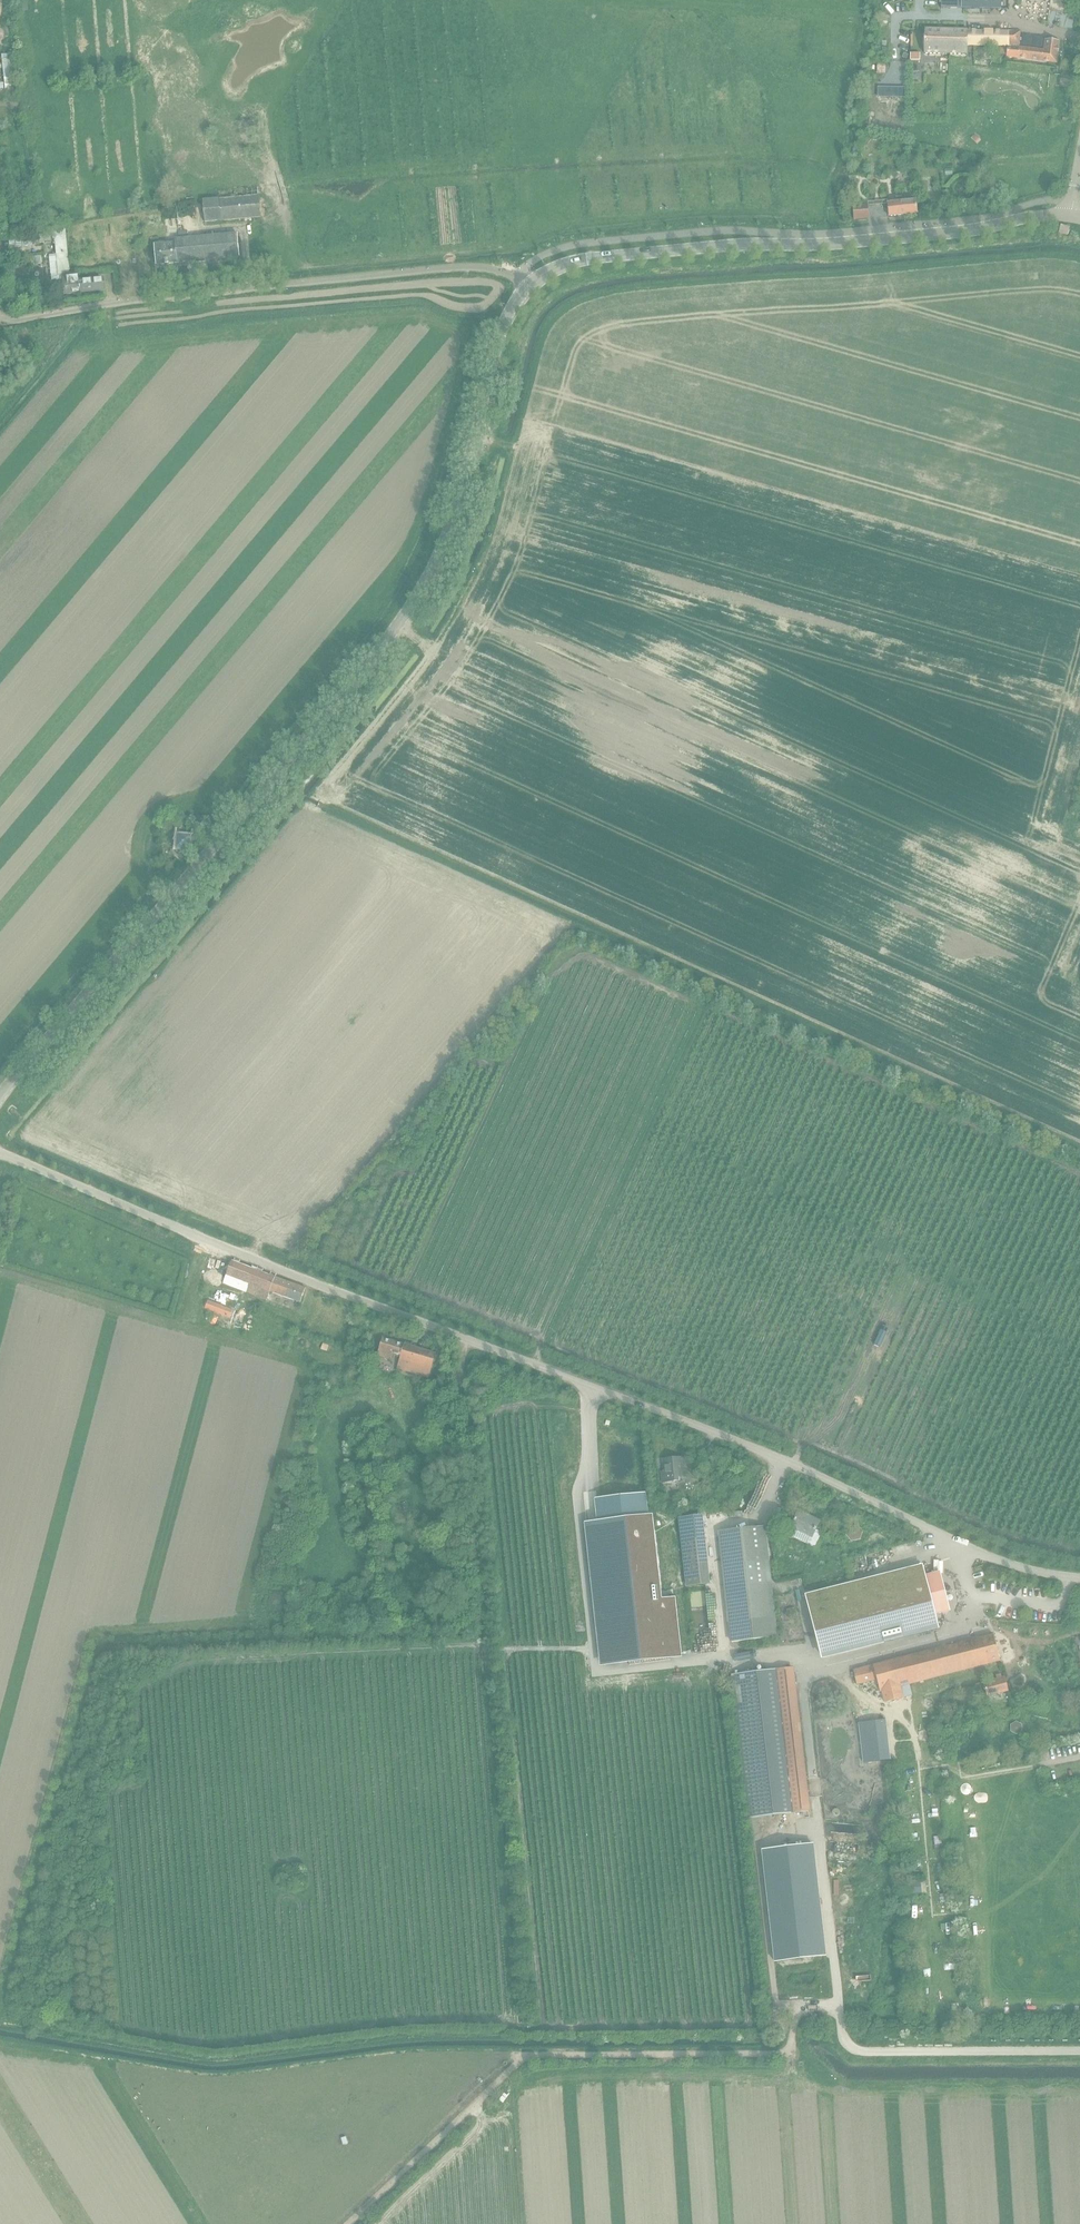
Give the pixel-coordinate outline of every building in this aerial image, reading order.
[(1000,0),(944,0),(944,7),(1000,8),(1000,0)] [(1055,63),(1058,41),(1044,39),(1042,50),(1018,47),(1019,32),(924,29),(924,53),(965,54),(965,44),(1016,45),(1016,47),(1006,47),(1005,57),(1055,63)] [(897,92),(880,91),(880,104),(896,105),(897,92)] [(204,221),(260,216),(257,186),(231,189),(232,196),(202,199),(204,221)] [(917,213),(915,200),(896,202),(888,203),(889,216),(917,213)] [(5,205),(6,223),(21,221),(19,204),(5,205)] [(854,219),(868,218),(867,204),(853,205),(854,219)] [(16,225),(0,227),(0,236),(17,233),(16,225)] [(1066,234),(1068,227),(1061,225),(1059,232),(1066,234)] [(31,243),(52,241),(56,275),(60,274),(62,293),(102,289),(101,278),(75,281),(75,276),(71,276),(71,273),(67,274),(63,231),(62,226),(28,229),(28,236),(30,236),(31,243)] [(156,264),(238,256),(236,232),(187,237),(186,229),(178,230),(179,238),(170,239),(170,242),(154,243),(156,264)] [(189,850),(190,836),(177,835),(176,847),(179,847),(179,849),(189,850)] [(300,1302),(305,1288),(274,1277),(231,1260),(223,1283),(267,1299),(270,1290),(300,1302)] [(229,1317),(231,1310),(207,1300),(204,1307),(229,1317)] [(428,1378),(435,1355),(382,1337),(377,1355),(390,1359),(392,1355),(399,1357),(396,1368),(428,1378)] [(675,1477),(687,1476),(686,1460),(676,1461),(676,1458),(662,1459),(664,1471),(660,1471),(661,1482),(675,1480),(675,1477)] [(597,1521),(584,1523),(600,1664),(679,1655),(673,1601),(659,1603),(650,1516),(647,1516),(644,1494),(594,1499),(597,1521)] [(792,1527),(789,1535),(815,1548),(822,1533),(816,1530),(820,1521),(800,1511),(792,1527)] [(685,1586),(708,1584),(702,1516),(679,1518),(685,1586)] [(776,1637),(767,1561),(764,1527),(719,1532),(731,1641),(776,1637)] [(807,1595),(823,1658),(938,1628),(935,1614),(949,1610),(939,1573),(926,1576),(924,1566),(893,1574),(807,1595)] [(993,1634),(853,1669),(856,1684),(863,1683),(877,1679),(880,1692),(882,1691),(884,1702),(912,1695),(909,1683),(1000,1661),(993,1634)] [(767,1670),(731,1674),(748,1818),(783,1814),(808,1811),(792,1667),(767,1670)] [(986,1696),(1006,1690),(1013,1689),(1008,1669),(995,1673),(996,1677),(982,1681),(986,1696)] [(885,1719),(858,1722),(863,1762),(889,1759),(885,1719)] [(812,1844),(762,1849),(774,1961),(825,1955),(812,1844)] [(907,1881),(907,1893),(922,1893),(921,1880),(907,1881)]
